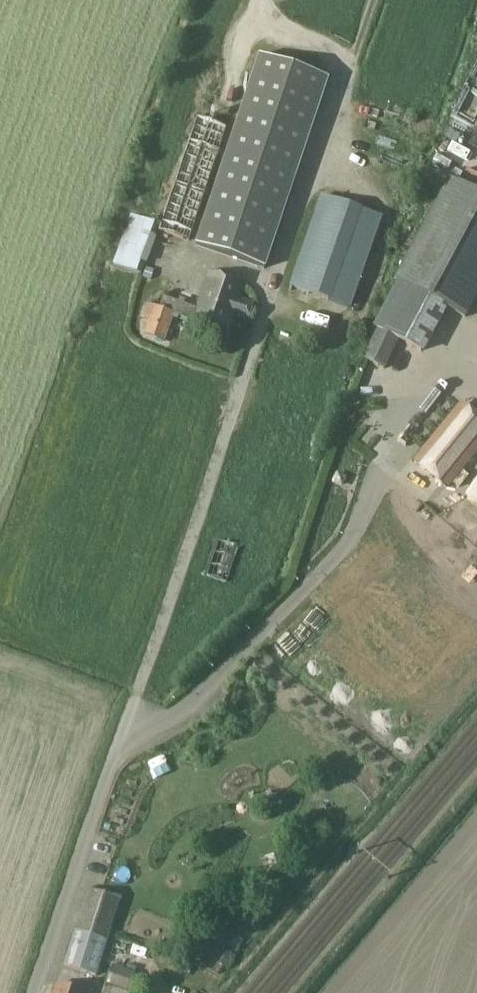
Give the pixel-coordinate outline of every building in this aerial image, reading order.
[(259,268),(316,75),(251,56),(231,126),(199,117),(180,182),(206,190),(189,247),(259,268)] [(400,274),(376,323),(426,349),(451,301),(469,310),(476,293),(476,193),(450,179),(400,274)] [(289,288),(351,311),(382,218),(321,196),(289,288)] [(110,262),(137,271),(154,221),(127,212),(110,262)] [(209,272),(196,310),(191,322),(227,335),(244,285),(209,272)] [(191,322),(196,310),(162,298),(158,310),(148,306),(143,320),(148,322),(144,336),(164,343),(173,316),(191,322)] [(378,329),(377,330),(362,362),(384,372),(389,359),(398,363),(406,347),(378,329)] [(414,463),(446,489),(476,450),(476,420),(461,406),(414,463)] [(476,505),(476,486),(467,497),(476,505)] [(205,577),(227,584),(238,549),(217,542),(205,577)] [(158,809),(154,819),(175,828),(179,818),(158,809)] [(120,900),(90,891),(88,890),(64,966),(95,976),(120,900)] [(129,992),(135,974),(111,966),(105,985),(129,992)]
